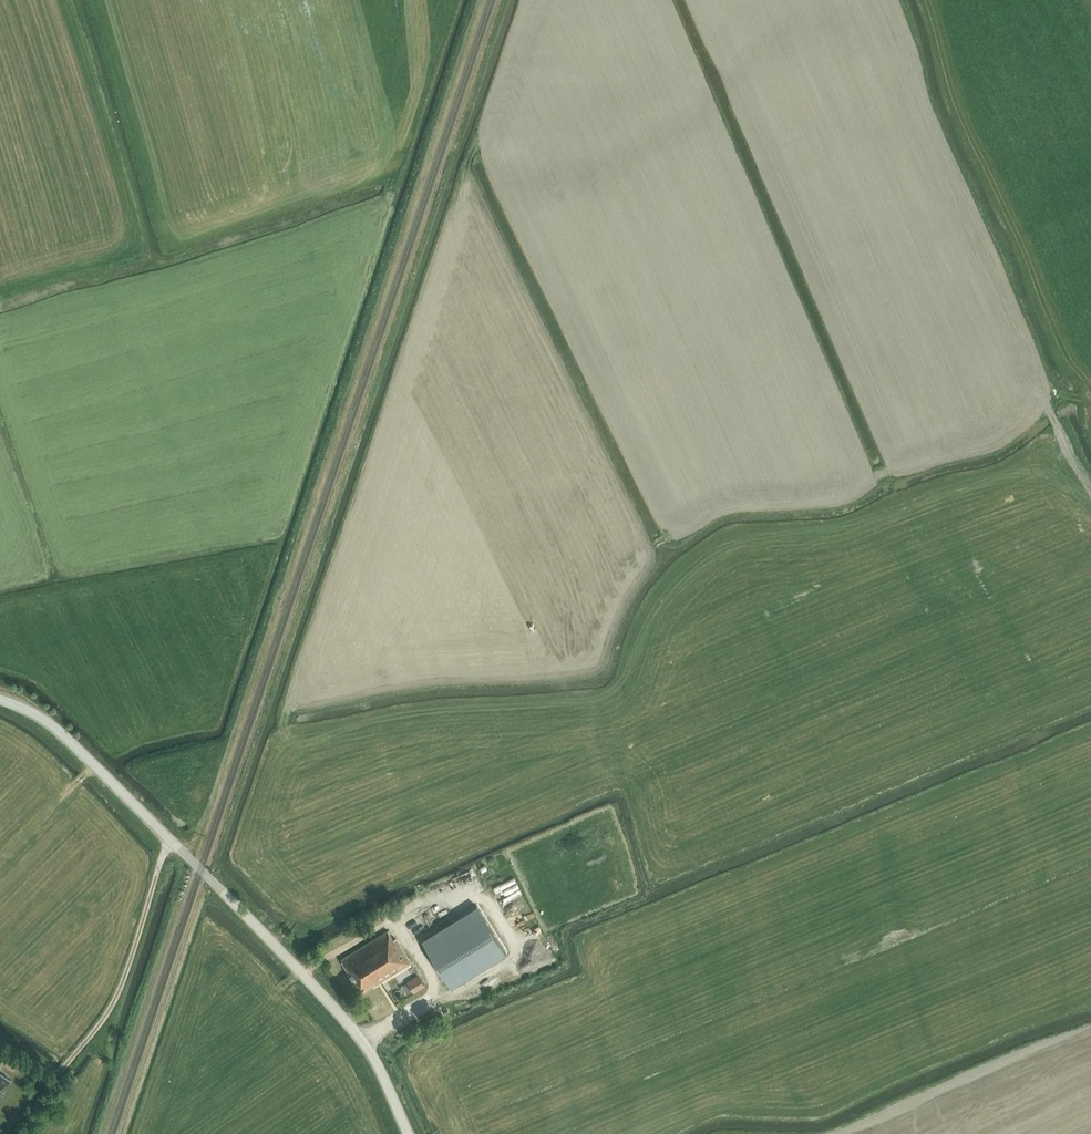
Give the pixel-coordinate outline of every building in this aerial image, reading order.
[(516,876),(492,887),(497,898),(521,887),(516,876)] [(477,905),(423,939),(452,986),(507,952),(477,905)] [(342,959),(341,959),(362,993),(363,992),(410,962),(396,938),(393,939),(388,930),(353,952),(342,959)] [(425,985),(419,976),(408,983),(414,992),(425,985)] [(10,1079),(0,1072),(0,1094),(4,1089),(3,1089),(10,1079)]
